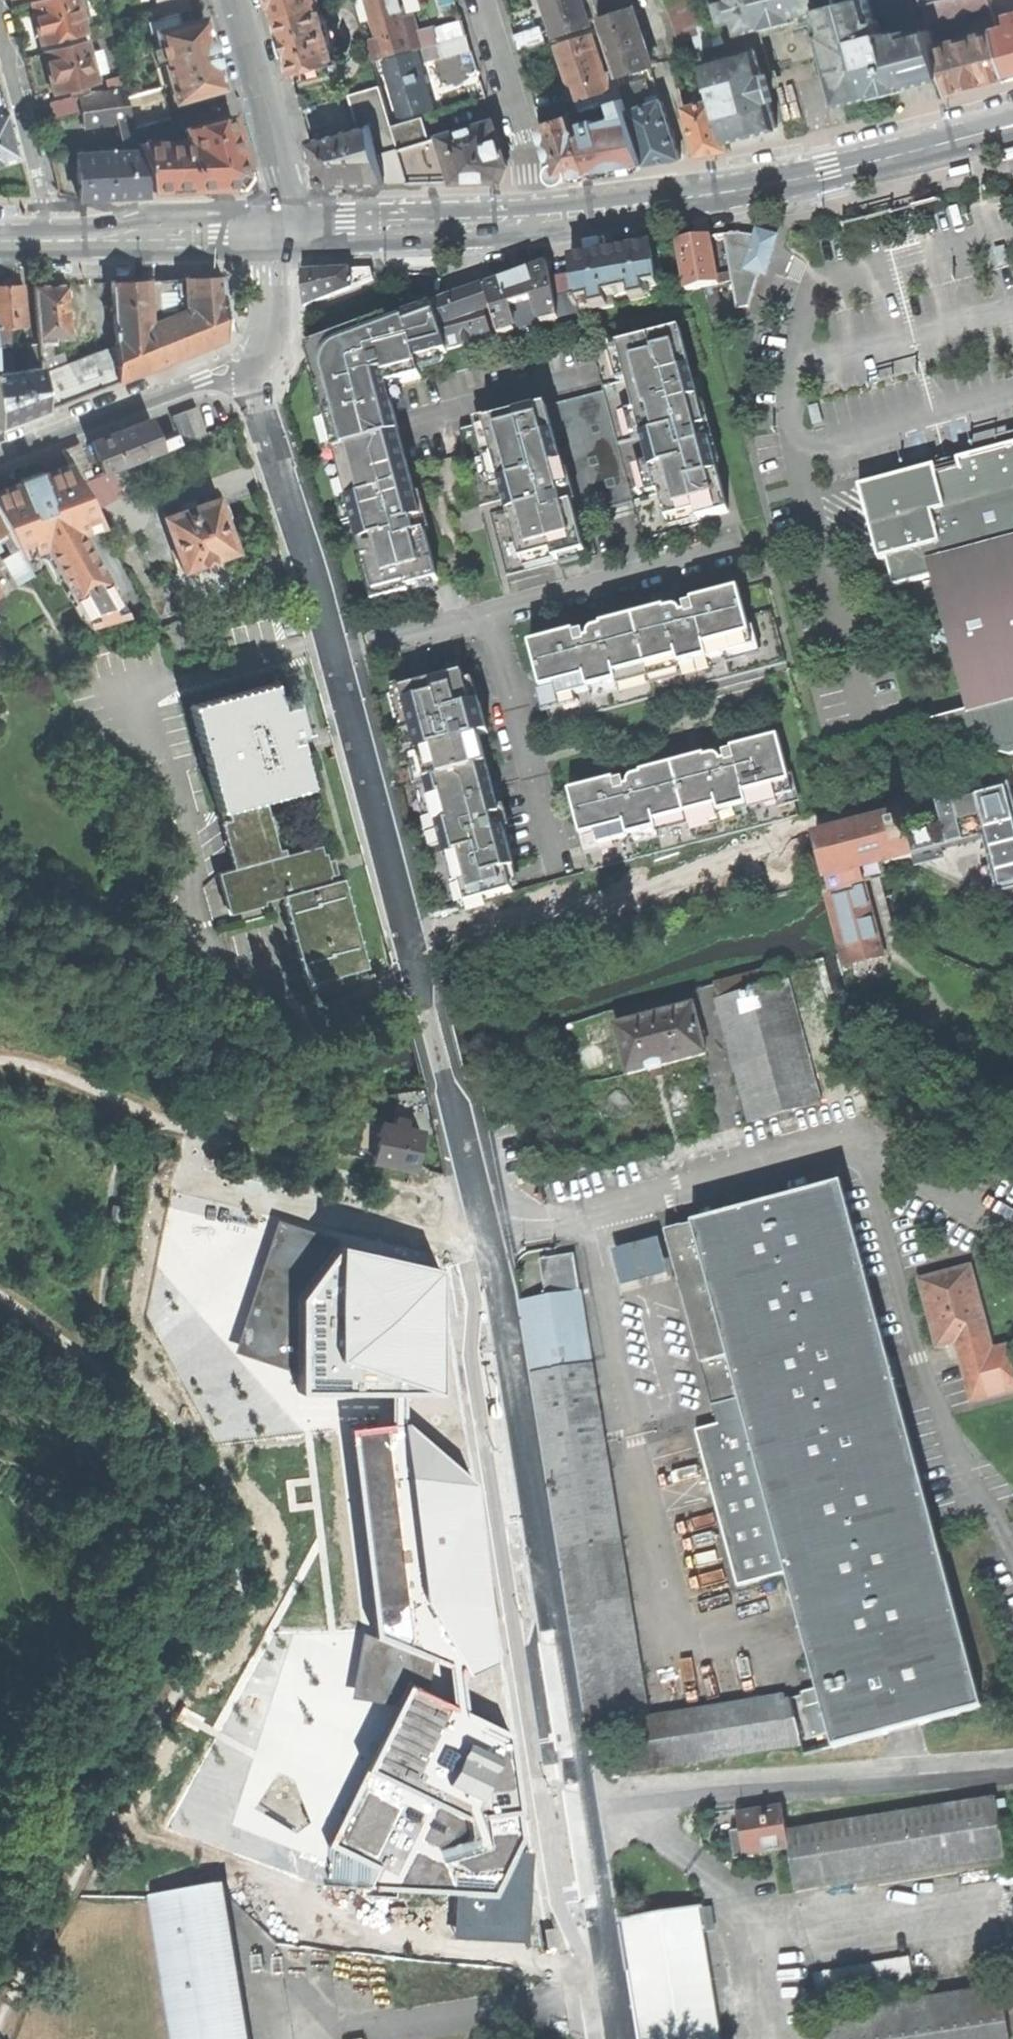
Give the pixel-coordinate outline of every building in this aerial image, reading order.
[(86,31),(85,25),(91,23),(86,0),(40,0),(32,2),(39,29),(43,43),(86,31)] [(187,0),(172,0),(158,4),(161,19),(178,14),(190,11),(187,0)] [(278,20),(324,8),(321,0),(272,0),(278,20)] [(402,0),(368,0),(384,57),(415,48),(407,19),(402,0)] [(556,32),(590,21),(584,0),(546,0),(547,4),(556,32)] [(631,0),(595,0),(620,78),(653,67),(642,33),(631,0)] [(685,51),(700,47),(702,49),(716,43),(700,0),(666,0),(685,51)] [(720,1),(726,23),(738,20),(742,32),(778,23),(822,11),(828,32),(825,33),(832,57),(844,103),(890,91),(945,76),(937,47),(933,30),(887,42),(884,32),(878,34),(869,0),(854,0),(835,5),(834,0),(724,0),(720,1)] [(931,21),(990,4),(989,0),(924,0),(931,21)] [(307,81),(329,74),(328,67),(339,64),(324,8),(278,20),(288,56),(293,77),(305,74),(307,81)] [(180,19),(178,14),(161,19),(148,22),(152,35),(157,34),(166,66),(157,69),(161,87),(171,85),(176,102),(223,89),(214,54),(204,19),(186,24),(185,18),(180,19)] [(439,26),(443,42),(469,34),(464,18),(439,26)] [(90,28),(92,39),(112,34),(109,23),(90,28)] [(522,52),(548,42),(543,26),(516,34),(522,52)] [(996,32),(1009,79),(1012,77),(1012,27),(996,32)] [(979,87),(1009,79),(996,32),(937,47),(945,76),(947,85),(950,95),(979,87)] [(577,100),(612,89),(594,35),(560,46),(569,73),(577,100)] [(69,88),(71,98),(78,96),(90,93),(87,84),(98,81),(88,40),(44,51),(50,75),(55,92),(69,88)] [(438,44),(423,48),(427,61),(441,57),(438,44)] [(758,50),(705,64),(716,101),(686,109),(699,155),(717,152),(731,150),(727,140),(753,133),(779,126),(766,82),(758,50)] [(416,52),(385,61),(401,119),(432,110),(424,81),(416,52)] [(106,80),(109,93),(125,90),(124,85),(123,85),(121,76),(106,80)] [(623,88),(625,98),(647,164),(663,161),(682,158),(664,101),(644,107),(640,97),(650,94),(646,80),(623,88)] [(169,118),(161,87),(127,97),(135,128),(169,118)] [(364,185),(388,185),(380,156),(400,150),(393,127),(381,87),(350,96),(360,129),(311,143),(321,181),(329,187),(364,185)] [(122,143),(136,142),(127,97),(125,90),(109,93),(78,96),(71,98),(50,103),(54,120),(81,113),(84,126),(117,121),(122,143)] [(590,134),(581,137),(593,174),(624,168),(647,164),(625,98),(623,99),(619,100),(615,102),(619,115),(616,119),(601,124),(600,122),(596,120),(590,122),(588,127),(590,134)] [(537,110),(542,126),(572,116),(566,100),(537,110)] [(1,165),(2,164),(19,160),(7,111),(2,112),(0,105),(0,165),(1,165)] [(542,126),(559,180),(574,177),(593,174),(581,137),(579,133),(576,129),(572,116),(542,126)] [(140,152),(150,192),(239,190),(247,177),(240,150),(231,117),(185,129),(189,143),(139,144),(140,152)] [(400,150),(410,184),(502,181),(504,176),(508,169),(499,141),(494,123),(431,141),(424,117),(393,127),(400,150)] [(77,155),(79,199),(113,197),(148,196),(140,152),(77,155)] [(973,168),(972,164),(951,169),(953,177),(969,174),(974,173),(973,168)] [(756,237),(742,234),(727,236),(737,310),(750,308),(761,277),(769,279),(782,236),(758,229),(756,237)] [(678,244),(688,291),(718,284),(714,267),(720,266),(717,251),(711,253),(708,239),(693,242),(678,244)] [(598,257),(572,262),(578,297),(581,315),(616,308),(614,298),(631,294),(633,304),(648,300),(647,291),(658,289),(651,248),(598,257)] [(512,278),(485,288),(492,310),(501,339),(517,334),(510,311),(536,303),(544,326),(558,322),(554,303),(547,266),(512,278)] [(302,283),(304,306),(342,292),(374,279),(371,270),(302,273),(302,283)] [(175,359),(226,338),(223,278),(166,280),(111,283),(115,348),(117,382),(175,359)] [(7,345),(5,328),(27,327),(23,285),(5,285),(0,285),(0,346),(7,345)] [(78,397),(117,382),(115,348),(68,366),(62,352),(52,355),(52,345),(55,344),(55,340),(73,339),(68,285),(52,285),(33,286),(40,367),(43,410),(78,397)] [(460,298),(433,308),(449,352),(493,338),(485,313),(492,310),(485,288),(460,298)] [(558,322),(581,315),(578,297),(554,303),(558,322)] [(409,589),(439,581),(427,533),(417,535),(414,522),(423,520),(400,437),(401,434),(388,388),(422,378),(418,362),(449,354),(449,352),(433,308),(348,340),(335,344),(329,348),(325,354),(322,359),(320,365),(320,373),(321,379),(330,416),(329,416),(339,453),(336,454),(356,529),(358,529),(361,539),(375,594),(394,589),(396,597),(410,593),(409,589)] [(662,494),(669,521),(698,514),(700,521),(731,513),(713,442),(703,444),(702,438),(700,431),(709,428),(684,331),(621,347),(630,378),(630,381),(659,495),(662,494)] [(43,410),(40,367),(24,369),(24,372),(11,373),(9,346),(7,345),(0,346),(0,428),(23,419),(43,410)] [(182,444),(206,434),(196,407),(172,417),(182,444)] [(548,407),(486,424),(507,505),(522,561),(552,553),(554,561),(586,552),(548,407)] [(102,474),(177,445),(174,437),(159,443),(150,421),(123,431),(91,444),(102,474)] [(62,451),(68,463),(79,482),(87,480),(83,472),(90,469),(80,444),(62,451)] [(1011,758),(1012,757),(1012,448),(1006,450),(859,487),(879,559),(885,558),(893,586),(931,577),(968,710),(929,720),(930,725),(957,738),(987,749),(1011,758)] [(0,490),(0,517),(18,550),(19,552),(31,574),(57,619),(71,608),(88,628),(127,616),(80,533),(102,523),(94,509),(80,484),(79,482),(68,463),(8,487),(0,490)] [(95,478),(80,484),(94,509),(110,501),(95,478)] [(172,576),(184,611),(249,588),(227,524),(230,518),(228,511),(226,505),(219,503),(218,500),(165,518),(184,572),(172,576)] [(18,550),(0,517),(0,533),(1,532),(1,537),(10,554),(18,550)] [(31,574),(19,552),(5,559),(17,582),(31,574)] [(747,616),(741,590),(694,603),(694,605),(686,607),(688,615),(684,616),(681,611),(679,610),(675,610),(668,612),(667,610),(663,611),(660,612),(659,611),(602,626),(603,628),(596,630),(592,632),(591,636),(592,639),(590,641),(587,641),(585,633),(580,634),(576,635),(575,633),(530,645),(551,725),(787,663),(781,638),(774,609),(747,616)] [(459,881),(464,901),(511,889),(506,870),(514,868),(479,735),(488,733),(480,703),(471,705),(463,673),(400,690),(414,743),(416,751),(418,750),(425,779),(424,780),(440,841),(451,883),(459,881)] [(307,984),(368,967),(367,961),(368,960),(368,958),(366,958),(362,943),(363,943),(363,940),(361,940),(356,925),(358,924),(358,922),(356,922),(354,918),(351,907),(353,906),(353,904),(351,904),(347,888),(349,888),(348,886),(346,886),(344,879),(331,883),(330,877),(333,877),(328,855),(325,855),(322,846),(287,856),(286,849),(280,850),(266,800),(310,788),(297,741),(291,743),(289,744),(287,738),(308,732),(307,731),(302,732),(299,718),(294,700),(293,700),(294,705),(280,709),(273,684),(194,706),(191,708),(219,811),(221,812),(228,810),(230,822),(224,824),(222,825),(234,869),(220,873),(230,913),(264,904),(264,902),(283,897),(284,902),(283,903),(283,905),(285,905),(289,920),(287,921),(288,923),(290,923),(294,938),(292,939),(293,941),(295,941),(299,957),(297,958),(298,960),(300,959),(304,975),(302,975),(303,978),(305,977),(307,984)] [(799,816),(778,736),(732,748),(732,750),(724,753),(726,761),(722,762),(718,756),(714,755),(710,757),(705,758),(704,756),(641,772),(641,774),(633,776),(630,779),(629,786),(625,787),(623,779),(617,780),(614,781),(614,779),(569,791),(589,870),(799,816)] [(899,815),(912,857),(983,838),(993,870),(985,872),(994,901),(1012,897),(1012,785),(899,815)] [(899,815),(815,838),(827,883),(837,920),(846,953),(849,965),(883,956),(880,943),(871,911),(862,875),(861,871),(912,857),(905,835),(899,815)] [(712,985),(716,1000),(788,981),(784,967),(712,985)] [(788,981),(716,1000),(749,1120),(821,1101),(788,981)] [(662,1066),(705,1054),(692,1005),(653,1016),(652,1011),(643,1013),(644,1018),(616,1026),(629,1074),(649,1069),(650,1071),(663,1068),(662,1066)] [(372,1161),(414,1169),(422,1132),(406,1129),(407,1123),(399,1122),(394,1121),(393,1127),(380,1124),(379,1126),(367,1124),(364,1140),(376,1142),(372,1161)] [(798,1694),(815,1752),(982,1709),(836,1187),(837,1187),(837,1184),(660,1233),(661,1235),(663,1235),(717,1427),(696,1433),(737,1585),(784,1575),(815,1689),(798,1694)] [(295,1285),(334,1232),(274,1214),(232,1341),(295,1361),(295,1285)] [(433,1258),(334,1232),(295,1285),(295,1361),(295,1378),(386,1377),(399,1377),(434,1376),(433,1258)] [(921,1279),(939,1346),(958,1341),(973,1399),(1012,1389),(1012,1345),(1012,1344),(992,1349),(970,1265),(921,1279)] [(518,1299),(588,1728),(627,1722),(652,1718),(584,1324),(579,1290),(518,1299)] [(398,1407),(399,1377),(386,1377),(386,1413),(345,1418),(369,1629),(426,1650),(443,1656),(456,1661),(491,1649),(469,1465),(398,1407)] [(424,1684),(426,1650),(369,1629),(358,1625),(348,1686),(392,1695),(402,1674),(424,1684)] [(461,1701),(456,1661),(443,1656),(448,1696),(424,1684),(402,1674),(392,1695),(326,1834),(373,1861),(365,1878),(494,1884),(520,1831),(504,1722),(461,1701)] [(636,1773),(804,1745),(793,1698),(788,1698),(787,1695),(652,1718),(627,1722),(636,1773)] [(998,1798),(789,1830),(792,1850),(800,1894),(881,1881),(883,1890),(1011,1868),(998,1798)] [(734,1833),(738,1861),(757,1858),(756,1855),(792,1850),(789,1830),(786,1808),(741,1815),(743,1831),(734,1833)] [(221,1895),(152,1905),(173,2038),(244,2038),(221,1895)] [(623,1919),(635,1992),(643,2038),(723,2038),(700,1907),(623,1919)] [(556,1929),(544,1930),(546,1950),(558,1948),(556,1929)] [(820,1973),(821,1989),(865,1986),(864,1970),(820,1973)] [(823,2015),(827,2038),(1012,2038),(1005,1985),(823,2015)]
